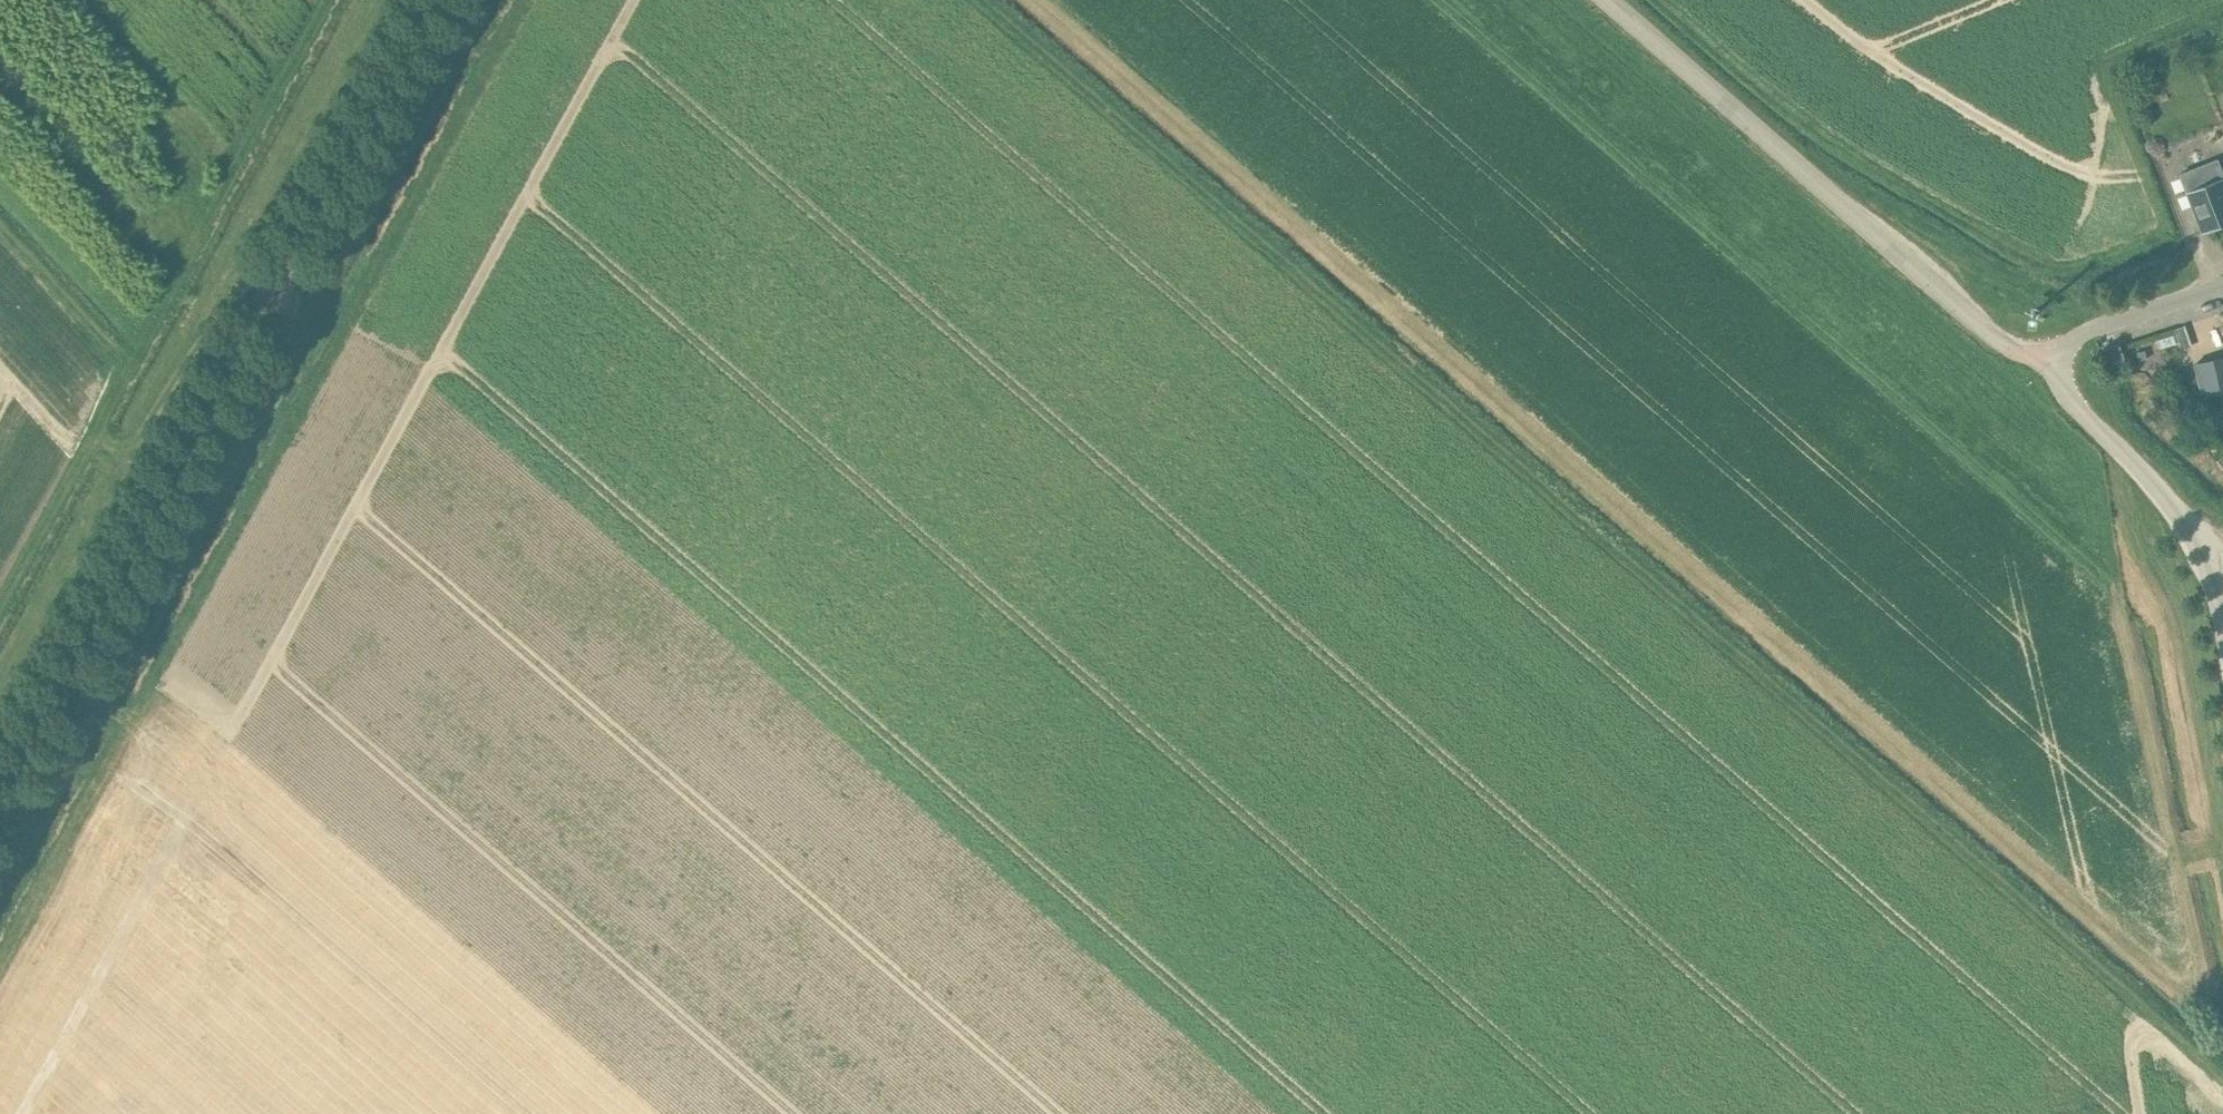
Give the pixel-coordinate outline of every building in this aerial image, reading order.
[(2181,173),(2202,231),(2222,223),(2222,172),(2218,159),(2183,172),(2181,173)] [(2109,363),(2124,357),(2119,344),(2104,350),(2109,363)] [(2194,363),(2202,396),(2222,391),(2222,356),(2194,363)]
